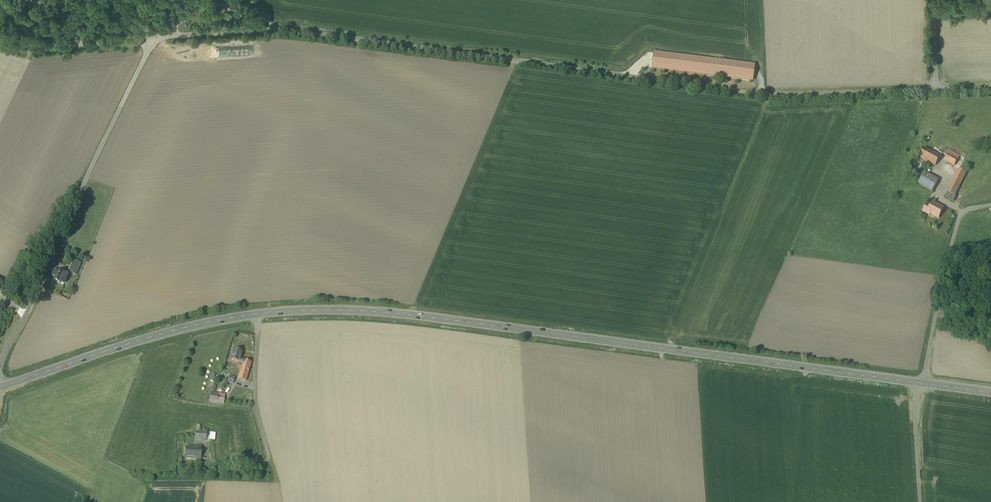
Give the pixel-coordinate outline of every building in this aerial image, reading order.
[(753,64),(653,51),(651,67),(751,81),(753,64)] [(934,153),(924,148),(919,157),(929,162),(934,153)] [(960,156),(951,151),(945,161),(954,166),(960,156)] [(941,157),(934,153),(929,162),(936,166),(941,157)] [(959,169),(945,197),(954,201),(956,197),(955,196),(966,173),(959,169)] [(939,181),(924,173),(918,183),(933,191),(939,181)] [(938,204),(933,202),(931,205),(928,211),(933,214),(939,218),(944,208),(938,205),(938,204)] [(927,203),(923,211),(927,214),(928,211),(931,205),(927,203)] [(81,263),(74,261),(70,272),(76,274),(81,263)] [(68,275),(57,271),(53,280),(62,284),(63,280),(65,281),(68,275)] [(242,351),(234,349),(230,360),(243,364),(244,361),(240,360),(242,351)] [(251,363),(244,360),(243,364),(238,379),(246,381),(251,363)] [(209,402),(217,403),(218,399),(218,395),(210,394),(209,402)] [(207,433),(196,432),(195,440),(206,441),(207,433)] [(196,448),(186,447),(185,458),(201,459),(202,445),(196,445),(196,448)]
